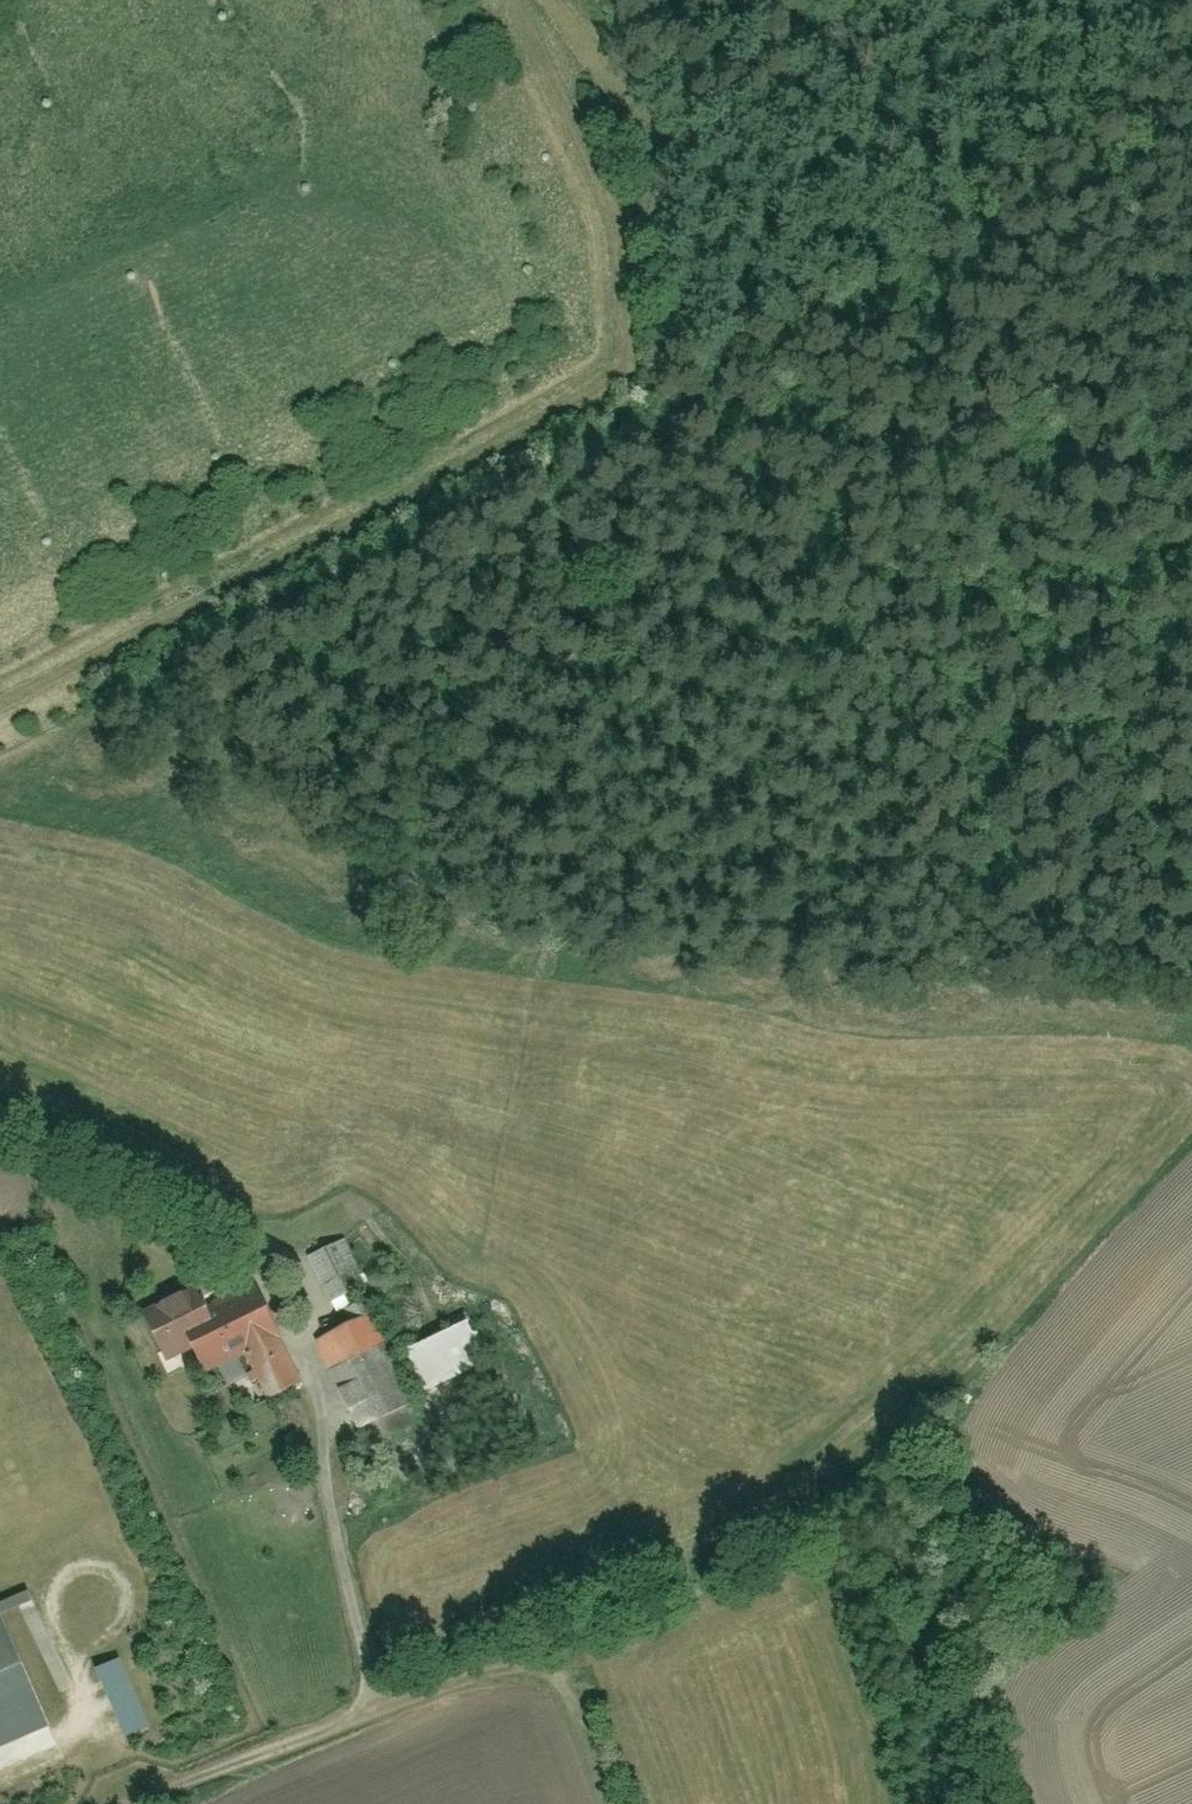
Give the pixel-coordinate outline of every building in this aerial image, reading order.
[(308,1257),(330,1304),(369,1285),(347,1239),(308,1257)] [(249,1378),(239,1358),(246,1355),(271,1404),(312,1383),(261,1282),(203,1311),(192,1290),(143,1315),(168,1364),(198,1349),(210,1373),(221,1367),(231,1387),(249,1378)] [(370,1318),(320,1343),(363,1427),(413,1403),(370,1318)] [(409,1354),(426,1392),(484,1366),(467,1328),(409,1354)] [(285,1442),(294,1461),(306,1456),(298,1437),(285,1442)] [(50,1724),(0,1608),(0,1746),(50,1724)]
